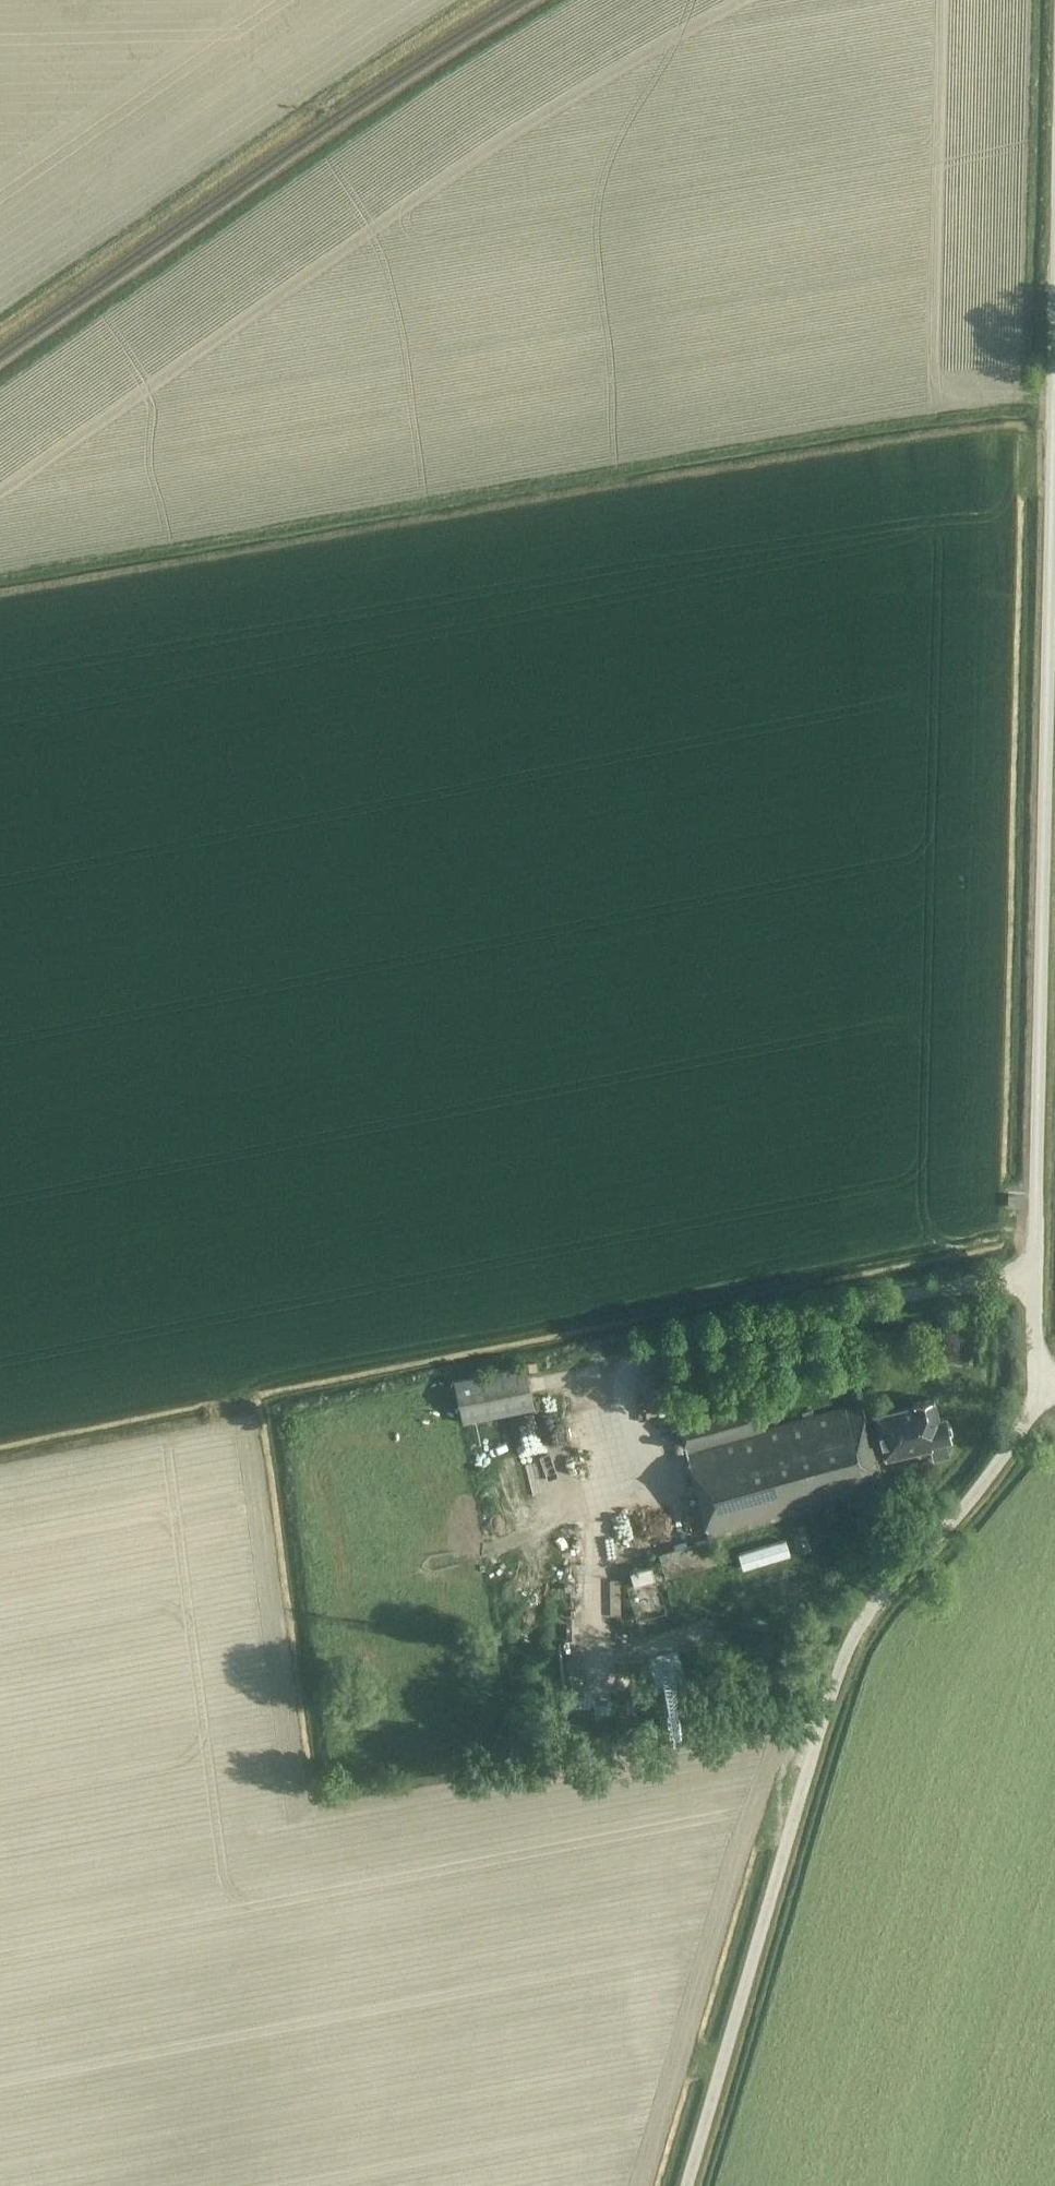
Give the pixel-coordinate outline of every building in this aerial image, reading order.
[(453,1379),(463,1422),(533,1406),(524,1363),(453,1379)] [(914,1404),(896,1409),(873,1416),(876,1427),(870,1428),(862,1401),(764,1426),(754,1391),(674,1414),(709,1537),(886,1485),(876,1451),(883,1449),(881,1443),(885,1442),(889,1454),(931,1442),(934,1454),(949,1450),(945,1437),(952,1436),(950,1431),(953,1428),(951,1420),(947,1419),(945,1414),(939,1416),(934,1396),(913,1402),(914,1404)] [(811,1549),(803,1524),(791,1528),(798,1553),(811,1549)] [(715,1561),(708,1538),(659,1552),(666,1576),(715,1561)]
